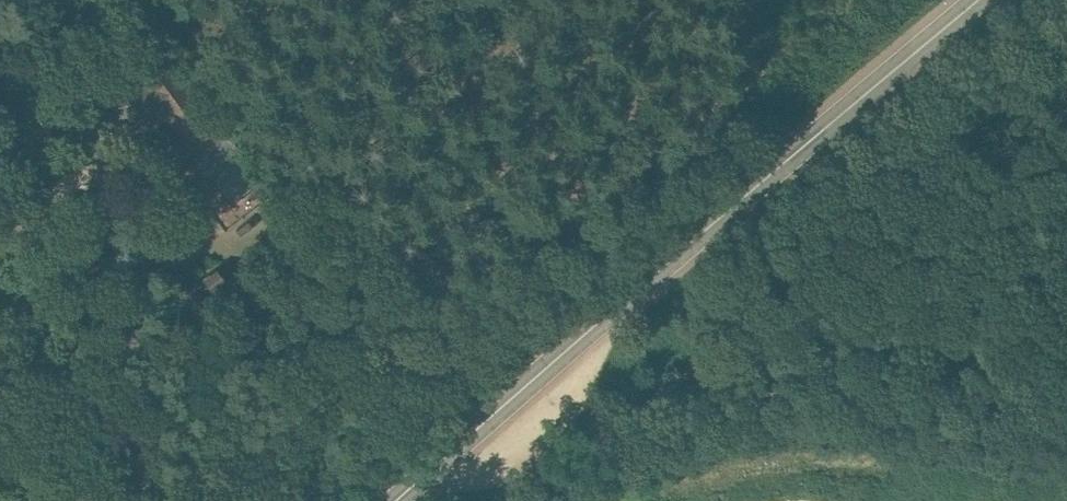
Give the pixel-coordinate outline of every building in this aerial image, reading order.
[(224,230),(269,197),(261,183),(238,153),(241,151),(229,137),(227,138),(162,49),(131,72),(141,86),(129,94),(151,131),(166,120),(196,160),(172,178),(190,202),(198,196),(224,230)]
